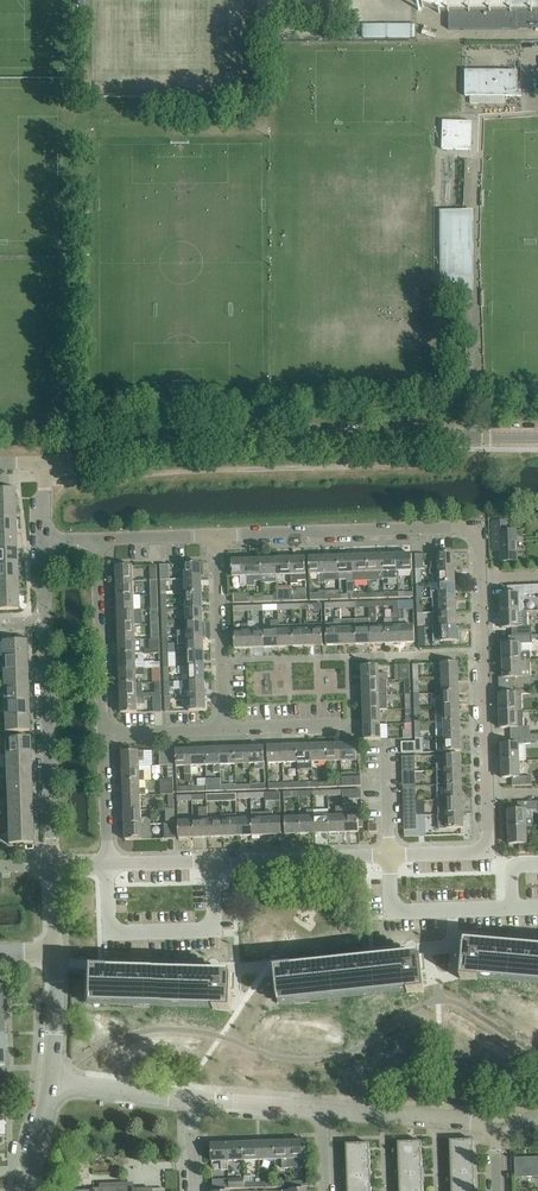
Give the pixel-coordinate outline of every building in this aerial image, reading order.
[(413,1),(427,10),(449,13),(449,30),(537,29),(537,0),(412,0),(413,1)] [(416,38),(415,23),(370,24),(371,38),(416,38)] [(465,96),(521,96),(522,90),(518,90),(518,70),(465,70),(465,96)] [(442,149),(471,150),(472,122),(443,121),(442,149)] [(463,291),(463,210),(441,210),(441,291),(463,291)] [(15,505),(14,490),(0,490),(0,505),(15,505)] [(0,505),(0,520),(15,520),(15,505),(0,505)] [(0,520),(0,535),(16,534),(15,520),(0,520)] [(506,521),(492,522),(493,547),(501,546),(502,561),(517,561),(516,530),(507,530),(506,521)] [(0,535),(0,550),(16,549),(16,534),(0,535)] [(16,549),(0,550),(0,565),(17,564),(16,549)] [(430,569),(455,568),(454,553),(438,553),(438,562),(426,562),(426,569),(430,569)] [(398,571),(397,554),(383,555),(383,571),(398,571)] [(397,554),(398,571),(412,570),(412,554),(397,554)] [(368,555),(353,556),(354,572),(354,580),(369,579),(368,555)] [(383,555),(368,555),(369,579),(383,579),(383,571),(383,555)] [(338,560),(339,556),(324,557),(324,573),(324,580),(339,580),(339,573),(338,560)] [(353,556),(339,556),(338,560),(339,573),(339,580),(354,580),(354,572),(353,556)] [(324,573),(324,557),(309,557),(309,574),(317,573),(317,585),(324,584),(324,580),(324,573)] [(291,574),(291,558),(276,559),(276,575),(276,581),(291,581),(291,574)] [(305,558),(291,558),(291,574),(291,581),(291,583),(298,583),(298,580),(306,580),(305,558)] [(262,580),(261,559),(246,560),(247,586),(254,586),(254,581),(262,580)] [(276,559),(261,559),(262,580),(262,583),(276,582),(276,581),(276,575),(276,559)] [(247,586),(246,560),(232,560),(232,576),(238,576),(238,586),(247,586)] [(185,579),(201,579),(201,563),(184,564),(185,579)] [(0,565),(0,580),(17,579),(17,564),(0,565)] [(167,564),(160,565),(161,580),(165,580),(166,580),(169,580),(169,564),(167,564)] [(151,580),(158,580),(157,565),(149,565),(149,580),(151,580)] [(117,581),(133,581),(133,566),(116,566),(117,581)] [(455,568),(430,569),(430,574),(439,574),(439,583),(455,582),(455,568)] [(17,579),(0,580),(0,594),(18,594),(17,579)] [(201,579),(185,579),(185,594),(202,593),(201,579)] [(134,595),(133,581),(117,581),(117,596),(134,595)] [(439,583),(439,590),(431,590),(431,597),(439,597),(456,597),(455,582),(439,583)] [(530,585),(511,586),(507,586),(508,594),(501,595),(501,611),(519,611),(519,606),(519,594),(537,593),(537,585),(530,585)] [(292,601),(292,596),(291,589),(277,589),(277,601),(292,601)] [(325,599),(325,594),(324,591),(318,591),(318,594),(308,594),(308,600),(325,599)] [(202,608),(202,593),(185,594),(186,608),(202,608)] [(18,594),(0,594),(0,610),(18,609),(18,594)] [(134,595),(117,596),(118,610),(134,610),(134,595)] [(456,612),(456,597),(439,597),(440,612),(456,612)] [(399,609),(398,600),(384,601),(384,606),(393,606),(393,613),(399,613),(399,609)] [(398,600),(399,609),(414,609),(414,600),(398,600)] [(203,623),(202,608),(186,608),(186,623),(203,623)] [(158,609),(152,609),(150,609),(150,624),(159,624),(158,609)] [(142,610),(134,610),(118,610),(118,625),(135,625),(142,624),(141,617),(143,617),(142,610)] [(528,610),(519,611),(501,611),(502,628),(511,628),(512,636),(532,635),(532,626),(529,626),(528,610)] [(456,612),(440,612),(435,612),(435,627),(440,627),(457,626),(456,612)] [(341,645),(341,621),(341,619),(332,619),(332,624),(326,624),(327,645),(341,645)] [(356,644),(355,619),(341,621),(341,645),(356,644)] [(371,644),(370,627),(370,619),(355,619),(356,644),(371,644)] [(414,626),(407,626),(406,619),(399,620),(399,643),(415,642),(414,626)] [(392,626),(385,627),(385,643),(399,643),(399,620),(392,620),(392,626)] [(186,623),(187,630),(177,631),(177,638),(187,638),(203,637),(203,631),(206,631),(205,623),(203,623),(186,623)] [(249,625),(248,625),(249,648),(264,647),(263,631),(256,631),(256,623),(249,623),(249,625)] [(159,638),(159,624),(150,624),(151,639),(153,639),(159,638)] [(135,639),(135,625),(118,625),(119,640),(135,639)] [(249,648),(248,625),(242,625),(242,633),(234,633),(235,648),(249,648)] [(457,626),(440,627),(441,642),(457,641),(457,626)] [(385,643),(385,627),(370,627),(371,644),(385,643)] [(322,629),(307,630),(308,646),(323,645),(322,629)] [(293,630),(277,631),(278,647),(293,646),(293,630)] [(308,646),(307,630),(293,630),(293,646),(308,646)] [(277,631),(263,631),(264,647),(278,647),(277,631)] [(532,635),(512,636),(509,636),(509,644),(502,644),(503,661),(531,660),(531,651),(533,651),(532,635)] [(203,637),(187,638),(187,652),(204,652),(203,637)] [(141,639),(135,639),(119,640),(119,654),(141,653),(141,639)] [(2,657),(27,656),(26,641),(2,642),(2,657)] [(204,652),(187,652),(188,667),(204,667),(204,652)] [(144,653),(141,653),(119,654),(120,669),(145,668),(144,653)] [(27,671),(27,656),(2,657),(3,672),(27,671)] [(531,660),(503,661),(504,678),(511,678),(512,686),(534,685),(533,676),(532,676),(531,660)] [(442,678),(459,678),(458,662),(442,663),(442,678)] [(404,679),(410,679),(410,664),(395,665),(396,679),(404,679)] [(362,680),(388,680),(388,673),(379,673),(378,665),(362,666),(362,680)] [(204,667),(188,667),(178,668),(178,675),(188,674),(188,682),(205,681),(204,667)] [(338,667),(316,668),(317,692),(339,692),(338,667)] [(145,668),(120,669),(120,684),(137,683),(137,676),(145,676),(145,668)] [(28,686),(27,671),(3,672),(3,687),(28,686)] [(459,678),(442,678),(442,693),(459,692),(459,678)] [(388,681),(388,680),(362,680),(363,695),(380,695),(379,682),(388,681)] [(205,681),(188,682),(189,696),(205,696),(205,681)] [(137,691),(137,683),(120,684),(121,698),(145,698),(145,690),(137,691)] [(534,685),(512,686),(512,694),(499,695),(500,711),(523,710),(522,694),(534,693),(534,685)] [(28,686),(3,687),(4,702),(28,701),(28,686)] [(459,692),(442,693),(443,700),(435,700),(435,707),(443,707),(460,706),(459,692)] [(387,694),(380,695),(363,695),(364,710),(380,709),(388,709),(387,694)] [(205,696),(189,696),(189,711),(206,710),(205,696)] [(161,697),(155,697),(152,697),(153,712),(161,712),(161,697)] [(145,698),(121,698),(121,713),(138,712),(137,705),(145,704),(145,698)] [(28,701),(4,702),(4,716),(29,716),(28,701)] [(460,721),(460,706),(443,707),(435,707),(435,722),(443,722),(460,721)] [(381,724),(380,709),(364,710),(364,724),(381,724)] [(523,727),(523,710),(500,711),(500,728),(511,727),(511,736),(531,735),(530,726),(523,727)] [(29,716),(4,716),(5,732),(29,731),(29,716)] [(460,721),(443,722),(443,730),(436,730),(436,737),(461,736),(460,721)] [(411,723),(406,723),(398,723),(398,729),(403,729),(403,738),(412,738),(411,723)] [(381,739),(381,724),(364,724),(365,740),(381,739)] [(531,735),(511,736),(511,744),(501,744),(502,761),(519,761),(519,744),(531,744),(531,735)] [(461,751),(461,736),(436,737),(437,752),(461,751)] [(6,754),(30,753),(29,738),(5,739),(6,754)] [(412,753),(412,742),(401,742),(402,753),(412,753)] [(356,743),(341,744),(341,761),(342,765),(348,765),(348,760),(360,760),(360,749),(356,749),(356,743)] [(326,761),(326,744),(312,745),(312,761),(326,761)] [(341,744),(326,744),(326,761),(341,761),(341,744)] [(298,762),(297,745),(282,746),(283,762),(298,762)] [(312,761),(312,745),(297,745),(298,762),(298,770),(313,770),(312,761)] [(283,762),(282,746),(268,746),(268,763),(283,762)] [(249,747),(234,748),(235,764),(249,763),(249,747)] [(265,770),(265,763),(264,747),(249,747),(249,763),(257,763),(257,771),(265,770)] [(220,770),(220,748),(205,749),(206,765),(213,765),(214,772),(220,772),(220,770)] [(235,764),(234,748),(220,748),(220,770),(235,770),(235,764)] [(191,774),(190,749),(176,750),(176,766),(184,766),(184,774),(191,774)] [(205,749),(190,749),(191,774),(198,774),(198,765),(206,765),(205,749)] [(167,765),(172,765),(172,750),(159,750),(160,766),(167,765)] [(123,767),(139,766),(139,761),(144,761),(144,751),(122,751),(123,767)] [(30,753),(6,754),(6,769),(30,768),(30,753)] [(437,770),(462,770),(461,754),(444,755),(445,763),(437,763),(437,770)] [(402,771),(415,771),(415,756),(402,756),(402,771)] [(519,765),(519,761),(502,761),(502,778),(512,777),(513,786),(532,785),(532,776),(520,777),(519,765)] [(139,781),(139,766),(123,767),(123,781),(139,781)] [(30,768),(6,769),(7,784),(31,783),(30,768)] [(462,770),(437,770),(438,785),(462,784),(462,770)] [(415,771),(402,771),(403,786),(416,786),(415,771)] [(342,777),(342,780),(342,786),(361,785),(361,777),(342,777)] [(173,780),(167,780),(161,780),(161,795),(166,795),(166,794),(168,794),(173,794),(173,780)] [(140,795),(139,781),(123,781),(124,796),(140,795)] [(206,790),(221,789),(221,784),(221,781),(206,781),(206,784),(206,790)] [(32,798),(31,783),(7,784),(7,799),(32,798)] [(463,799),(462,784),(438,785),(438,799),(463,799)] [(416,800),(416,786),(403,786),(403,801),(416,800)] [(361,789),(342,790),(342,796),(342,800),(362,799),(361,789)] [(265,798),(266,802),(280,801),(280,792),(265,792),(265,798)] [(236,799),(236,793),(221,794),(221,802),(236,801),(236,799)] [(221,794),(206,794),(207,800),(207,802),(221,802),(221,794)] [(140,810),(140,795),(124,796),(124,810),(140,810)] [(32,813),(32,798),(7,799),(8,813),(32,813)] [(463,813),(463,799),(438,799),(438,814),(447,814),(463,813)] [(417,815),(416,800),(403,801),(404,816),(417,815)] [(526,827),(525,810),(537,810),(537,807),(537,801),(518,802),(518,810),(508,811),(509,827),(526,827)] [(174,809),(168,809),(165,809),(165,823),(174,823),(174,809)] [(141,819),(140,810),(124,810),(125,824),(151,824),(151,818),(141,819)] [(32,813),(8,813),(8,828),(33,827),(32,813)] [(464,828),(463,813),(447,814),(447,829),(464,828)] [(350,816),(343,816),(343,832),(359,832),(359,827),(363,827),(362,815),(350,816)] [(417,830),(417,815),(404,816),(404,830),(417,830)] [(315,833),(314,816),(299,817),(300,834),(315,833)] [(329,833),(328,816),(314,816),(315,833),(329,833)] [(343,816),(328,816),(329,833),(343,832),(343,816)] [(266,818),(266,835),(282,834),(281,817),(266,818)] [(300,834),(299,817),(285,817),(285,834),(300,834)] [(251,818),(237,819),(237,836),(251,835),(251,818)] [(266,835),(266,818),(251,818),(251,835),(266,835)] [(222,819),(207,820),(208,837),(222,836),(222,819)] [(237,836),(237,819),(222,819),(222,836),(237,836)] [(193,837),(192,820),(178,821),(179,838),(193,837)] [(207,820),(192,820),(193,837),(208,837),(207,820)] [(165,823),(164,823),(165,838),(167,838),(175,838),(175,823),(174,823),(165,823)] [(151,824),(125,824),(125,840),(152,839),(151,824)] [(33,827),(8,828),(9,843),(33,843),(33,827)] [(526,827),(509,827),(509,844),(519,844),(520,852),(537,851),(537,843),(527,843),(526,827)] [(460,979),(477,980),(478,974),(537,979),(537,953),(463,946),(462,958),(460,979)] [(291,967),(274,969),(277,1000),(407,986),(407,993),(424,991),(422,971),(421,959),(292,972),(291,967)] [(85,968),(84,1000),(214,1003),(213,1010),(231,1010),(231,990),(231,977),(102,974),(102,969),(85,968)] [(473,1140),(450,1141),(451,1149),(454,1149),(454,1166),(451,1166),(452,1182),(455,1182),(455,1190),(475,1190),(473,1140)] [(290,1141),(274,1142),(275,1159),(282,1159),(282,1168),(291,1168),(290,1141)] [(306,1141),(290,1141),(291,1168),(299,1167),(299,1158),(307,1158),(306,1141)] [(259,1142),(243,1143),(244,1160),(259,1160),(259,1142)] [(275,1159),(274,1142),(259,1142),(259,1160),(275,1159)] [(400,1184),(403,1184),(403,1190),(423,1190),(421,1142),(398,1142),(399,1151),(402,1151),(402,1168),(399,1168),(400,1184)] [(228,1161),(227,1143),(211,1144),(212,1161),(228,1161)] [(244,1160),(243,1143),(227,1143),(228,1161),(244,1160)] [(348,1186),(352,1186),(352,1190),(371,1190),(370,1144),(346,1144),(347,1153),(351,1153),(351,1170),(347,1170),(348,1186)] [(515,1158),(516,1177),(537,1176),(537,1158),(515,1158)] [(229,1183),(229,1179),(213,1180),(213,1189),(229,1189),(229,1183)] [(75,1190),(118,1190),(118,1183),(99,1183),(99,1184),(100,1184),(100,1190),(75,1190)]
